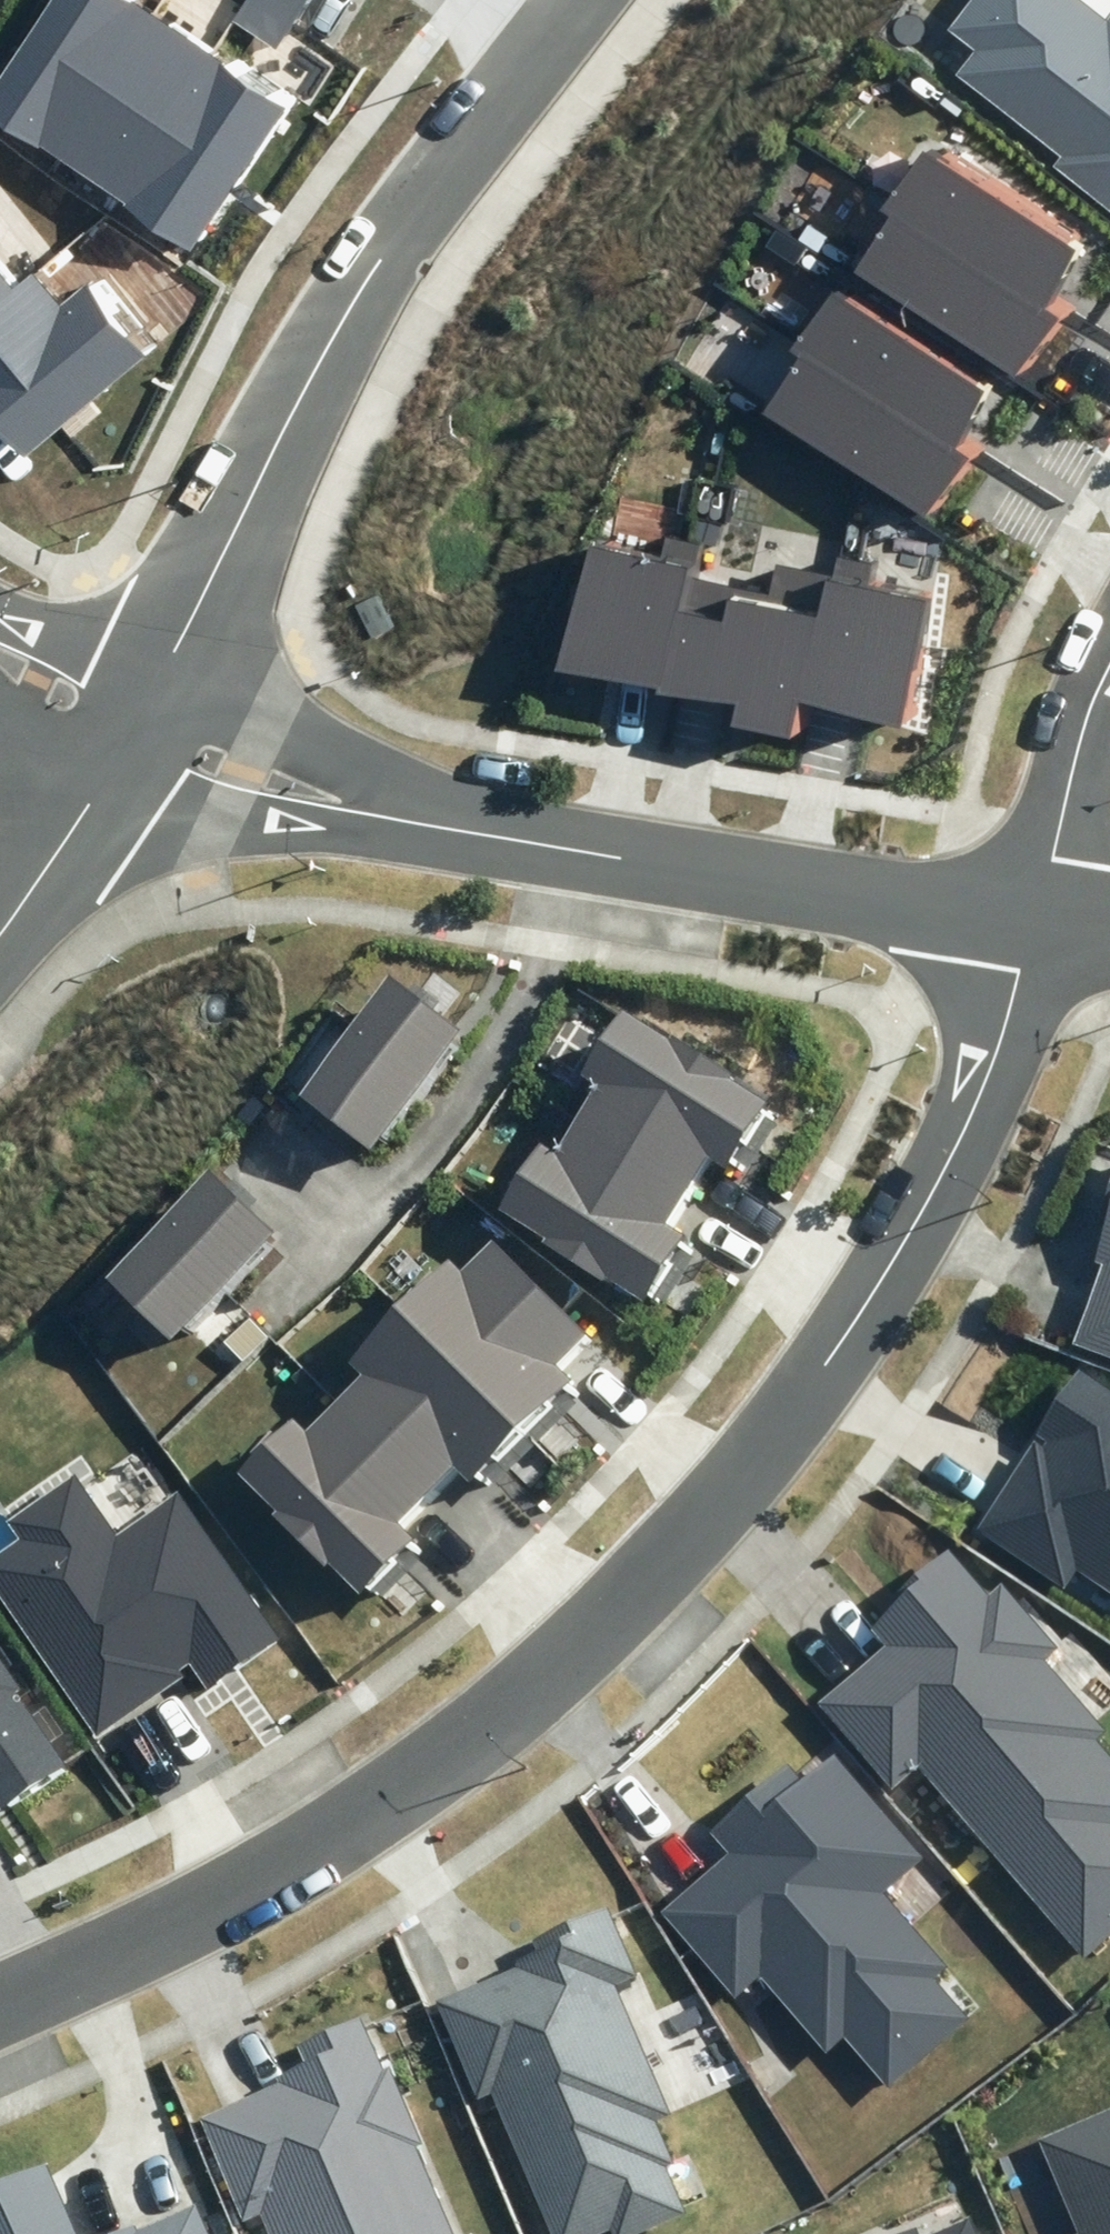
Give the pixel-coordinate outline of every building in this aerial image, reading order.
[(130,0),(48,0),(0,71),(0,123),(49,157),(147,12),(130,0)] [(234,24),(277,51),(309,0),(249,0),(234,24)] [(1107,20),(1080,0),(970,0),(948,29),(976,50),(956,76),(1060,156),(1053,166),(1109,210),(1109,17),(1107,20)] [(208,52),(147,12),(49,157),(109,198),(208,52)] [(290,108),(208,52),(109,198),(191,253),(290,108)] [(884,207),(892,212),(1043,310),(1084,247),(924,144),(884,207)] [(1043,310),(892,212),(853,271),(1018,377),(1056,319),(1043,310)] [(25,282),(0,253),(0,302),(25,282)] [(0,302),(0,429),(26,460),(163,345),(101,272),(59,308),(32,276),(25,282),(0,302)] [(792,349),(800,354),(952,452),(992,389),(832,287),(792,349)] [(952,452),(800,354),(761,414),(926,519),(964,461),(952,452)] [(692,572),(700,541),(664,532),(659,554),(590,537),(557,668),(660,695),(692,572)] [(800,738),(813,700),(837,572),(771,557),(764,588),(692,572),(660,695),(733,705),(731,728),(800,738)] [(837,572),(813,700),(903,716),(925,597),(865,586),(869,565),(840,560),(837,572)] [(371,1147),(459,1029),(389,975),(299,1093),(371,1147)] [(726,1169),(768,1103),(730,1080),(731,1076),(668,1036),(665,1041),(618,1012),(579,1076),(595,1086),(577,1110),(698,1185),(713,1161),(726,1169)] [(606,1278),(644,1302),(686,1233),(676,1227),(698,1185),(577,1110),(554,1147),(539,1138),(495,1209),(542,1238),(539,1242),(602,1281),(606,1278)] [(279,1237),(209,1170),(104,1279),(174,1346),(279,1237)] [(1092,1261),(1100,1264),(1071,1344),(1109,1358),(1109,1212),(1092,1261)] [(446,1259),(392,1305),(522,1436),(574,1379),(563,1368),(592,1339),(494,1240),(460,1273),(446,1259)] [(483,1484),(522,1436),(392,1305),(348,1363),(360,1376),(335,1402),(430,1499),(461,1469),(483,1484)] [(1078,1371),(1035,1436),(1045,1442),(1042,1446),(1035,1441),(976,1529),(1065,1588),(1078,1569),(1109,1590),(1109,1392),(1078,1371)] [(326,1564),(358,1597),(416,1540),(402,1527),(430,1499),(335,1402),(304,1431),(293,1418),(236,1471),(275,1510),(272,1513),(324,1566),(326,1564)] [(75,1476),(6,1520),(20,1539),(0,1553),(0,1595),(98,1736),(184,1676),(179,1670),(190,1663),(207,1689),(278,1640),(176,1491),(119,1536),(75,1476)] [(951,1549),(901,1593),(904,1596),(866,1628),(881,1646),(816,1703),(894,1792),(922,1768),(1087,1954),(1109,1934),(1109,1757),(1095,1740),(1108,1729),(1047,1661),(1062,1648),(1005,1583),(992,1595),(951,1549)] [(1,1810),(61,1768),(9,1694),(19,1687),(0,1660),(0,1809),(1,1810)] [(802,1781),(789,1765),(712,1832),(729,1852),(660,1912),(736,1999),(762,1977),(826,2050),(843,2036),(888,2088),(969,2018),(933,1977),(948,1965),(885,1893),(925,1857),(834,1753),(802,1781)] [(437,2001),(478,2098),(492,2092),(552,2233),(600,2233),(610,2230),(612,2233),(635,2233),(685,2213),(665,2167),(675,2163),(657,2120),(669,2115),(614,1985),(633,1978),(604,1911),(533,1941),(537,1950),(514,1960),(517,1968),(437,2001)] [(413,2145),(420,2142),(388,2069),(382,2072),(360,2021),(298,2047),(305,2063),(273,2077),(274,2082),(197,2115),(244,2221),(260,2214),(268,2233),(452,2233),(413,2145)] [(1037,2138),(1078,2233),(1075,2233),(1109,2233),(1109,2106),(1037,2138)] [(0,2186),(0,2233),(75,2233),(46,2166),(0,2186)] [(196,2205),(137,2230),(135,2224),(112,2233),(209,2233),(196,2205)] [(970,2218),(931,2233),(977,2233),(970,2218)]
